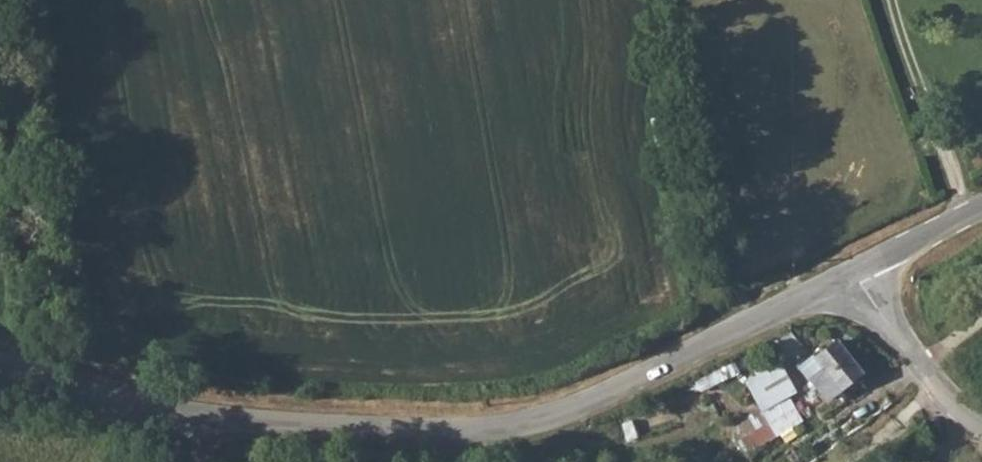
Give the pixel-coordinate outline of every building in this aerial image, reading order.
[(812,376),(832,402),(864,376),(836,338),(816,353),(826,366),(812,376)] [(792,393),(800,389),(782,359),(747,378),(765,410),(736,426),(750,451),(807,419),(792,393)]
